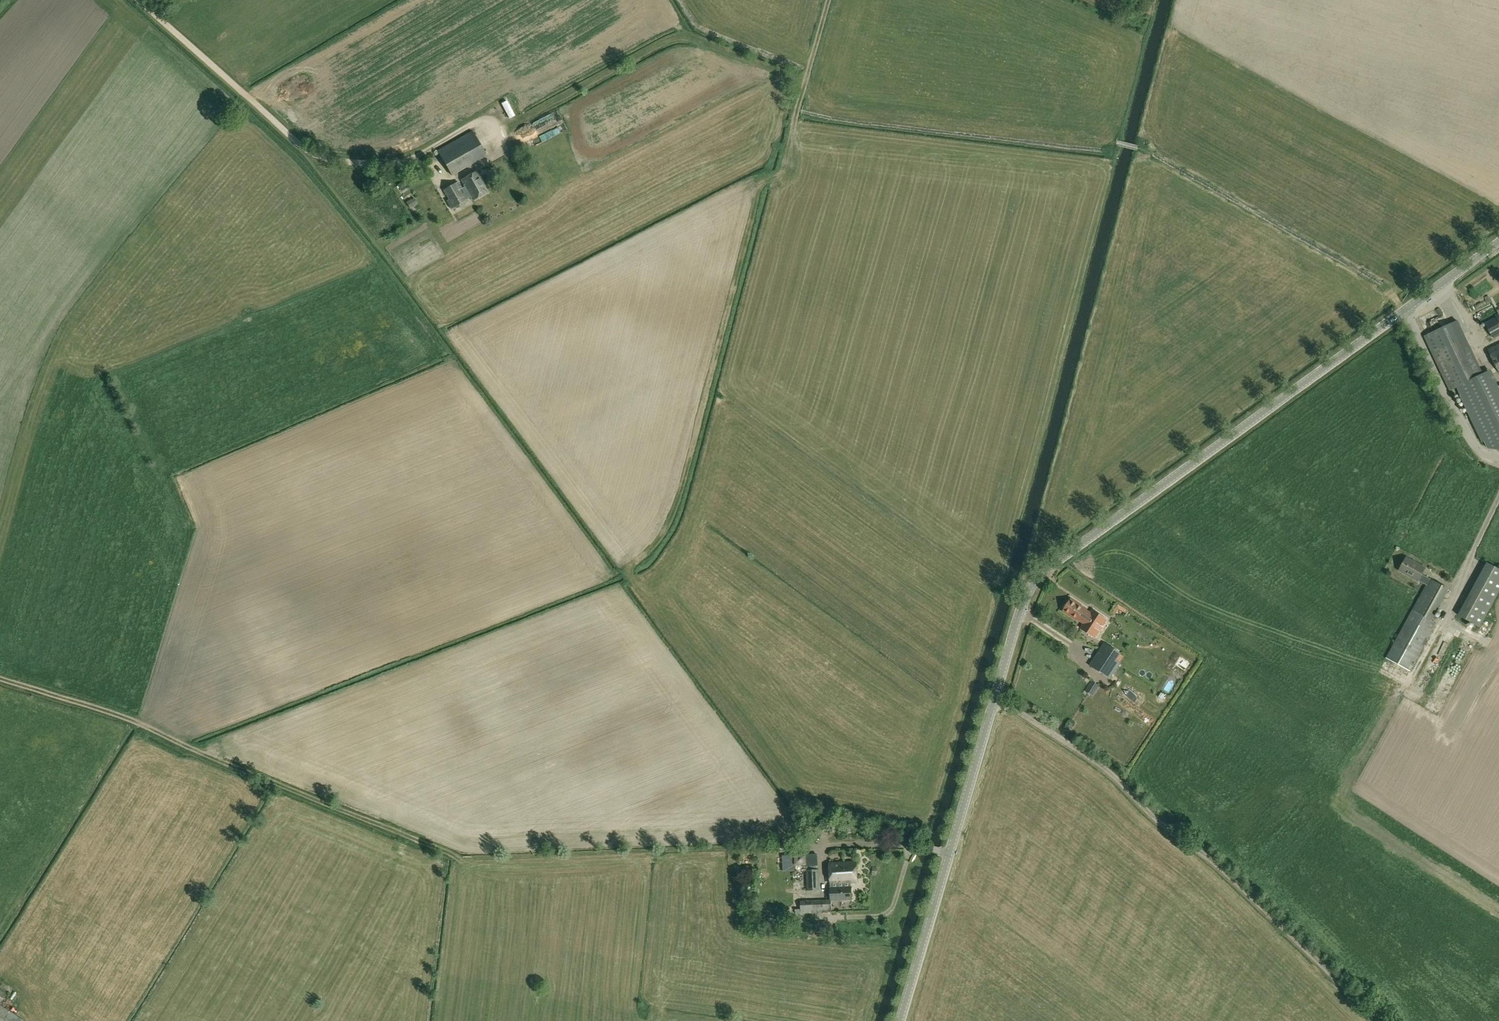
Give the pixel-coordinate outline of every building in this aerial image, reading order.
[(472,131),(438,151),(452,176),(487,157),(472,131)] [(456,183),(444,190),(449,200),(447,201),(451,209),(466,201),(465,200),(471,197),(472,197),(474,200),(488,192),(476,172),(462,180),(466,186),(465,187),(464,187),(462,188),(458,182),(456,183)] [(1425,322),(1435,318),(1431,309),(1421,314),(1425,322)] [(1491,337),(1498,333),(1498,316),(1484,324),(1491,337)] [(1477,379),(1476,378),(1451,324),(1423,337),(1450,391),(1457,388),(1477,379)] [(1489,353),(1498,374),(1498,373),(1498,348),(1489,353)] [(1477,379),(1457,388),(1486,450),(1498,453),(1498,386),(1493,389),(1486,373),(1476,378),(1477,379)] [(1386,658),(1409,671),(1436,623),(1432,620),(1449,589),(1431,579),(1421,574),(1425,568),(1406,557),(1399,570),(1418,581),(1418,580),(1426,585),(1386,658)] [(1459,617),(1480,629),(1498,594),(1498,572),(1487,565),(1459,617)] [(1071,599),(1063,611),(1076,620),(1083,624),(1080,628),(1095,638),(1107,620),(1092,610),(1090,612),(1084,608),(1071,599)] [(1106,642),(1090,666),(1104,675),(1115,658),(1118,653),(1119,651),(1106,642)] [(1434,669),(1442,652),(1433,647),(1427,659),(1431,661),(1428,667),(1434,669)] [(1478,662),(1491,664),(1494,650),(1481,648),(1478,662)] [(1066,664),(1064,671),(1070,674),(1072,666),(1066,664)] [(1438,682),(1447,687),(1451,678),(1442,673),(1438,682)] [(813,825),(819,833),(827,830),(820,819),(819,820),(813,812),(808,815),(814,824),(813,825)] [(792,866),(792,852),(780,852),(781,866),(792,866)] [(807,865),(806,854),(795,854),(795,855),(795,866),(807,865)] [(856,862),(829,863),(830,884),(830,888),(851,887),(851,883),(857,883),(856,862)] [(807,871),(806,871),(807,891),(820,890),(819,870),(818,870),(807,871)] [(831,900),(800,902),(801,913),(801,914),(818,913),(832,912),(831,901),(852,900),(851,891),(851,887),(830,888),(830,892),(831,900)] [(0,1005),(0,1020),(24,1020),(0,1005)]
